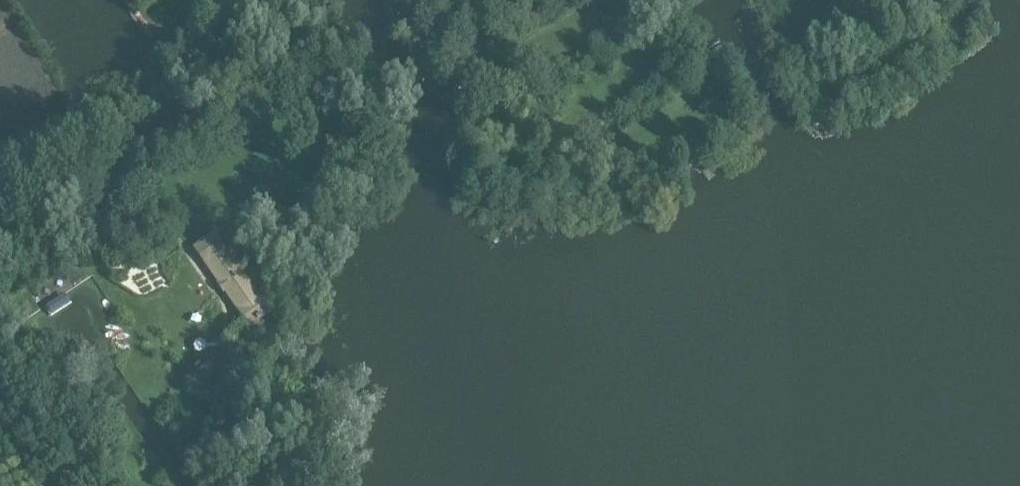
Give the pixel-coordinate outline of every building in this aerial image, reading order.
[(273,316),(216,236),(193,252),(250,332),(273,316)]
